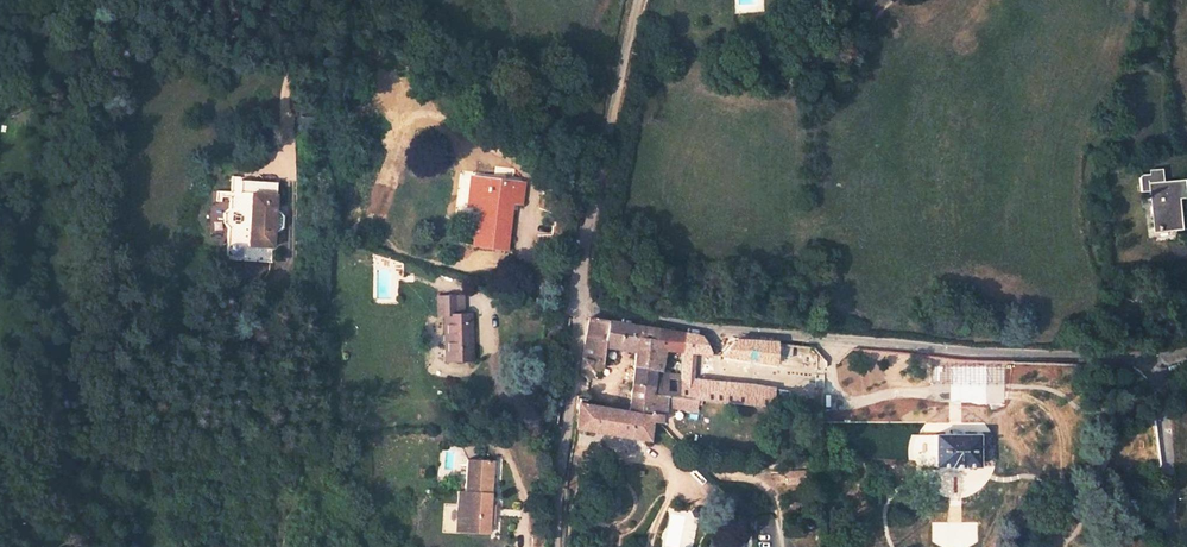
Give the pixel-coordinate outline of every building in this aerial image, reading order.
[(267,206),(269,190),(269,178),(232,175),(232,172),(223,171),(222,187),(243,188),(239,235),(238,255),(264,257),(265,242),(266,226),(270,227),(275,222),(276,211),(271,206),(267,206)] [(1151,184),(1151,172),(1142,171),(1141,173),(1141,175),(1132,175),(1130,176),(1129,178),(1129,191),(1140,191),(1142,229),(1165,228),(1164,198),(1173,198),(1171,183),(1151,184)] [(522,203),(523,182),(468,176),(466,207),(477,208),(474,245),(505,248),(507,235),(504,234),(508,201),(522,203)] [(239,235),(219,233),(218,253),(238,255),(239,235)] [(435,299),(436,318),(442,318),(445,362),(473,360),(469,316),(456,317),(454,297),(435,299)] [(574,429),(647,441),(649,423),(660,424),(660,417),(664,418),(666,398),(662,398),(653,397),(656,372),(661,373),(664,350),(682,353),(684,334),(632,326),(589,318),(580,366),(601,370),(604,347),(636,352),(629,413),(583,406),(584,400),(577,399),(574,429)] [(682,353),(710,357),(711,356),(711,354),(706,337),(684,334),(682,353)] [(720,358),(775,365),(777,343),(735,340),(720,356),(719,356),(719,357),(720,358)] [(665,373),(661,373),(656,372),(653,397),(662,398),(665,373)] [(770,409),(773,389),(679,379),(676,399),(770,409)] [(978,468),(979,436),(935,434),(933,466),(978,468)] [(490,528),(495,457),(470,455),(467,488),(460,487),(459,502),(466,502),(465,526),(490,528)] [(458,525),(465,526),(466,502),(459,502),(458,525)] [(536,529),(534,546),(548,546),(549,529),(536,529)]
